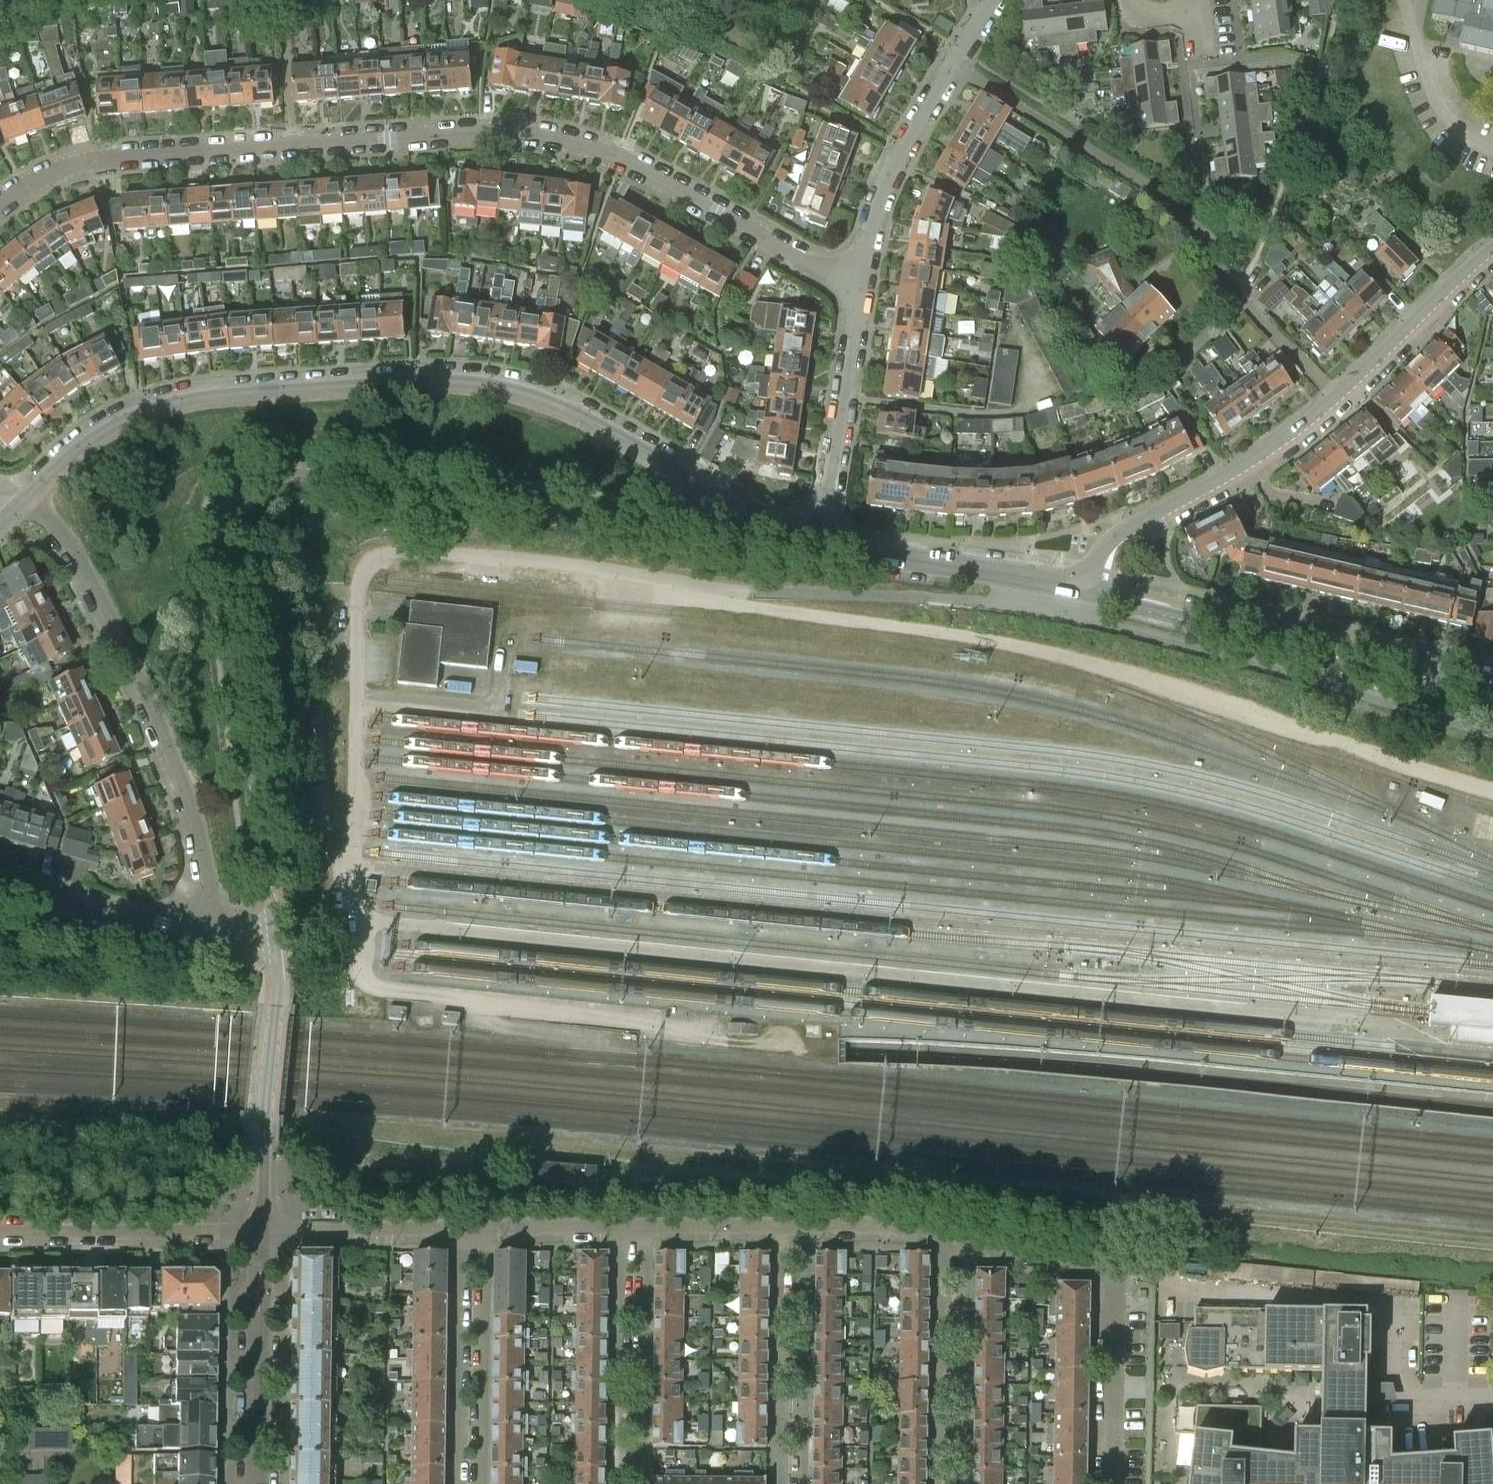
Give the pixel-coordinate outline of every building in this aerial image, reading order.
[(194,0),(181,0),(182,18),(195,16),(194,0)] [(209,11),(224,10),(223,0),(209,0),(209,11)] [(247,11),(248,26),(256,25),(261,19),(260,10),(260,0),(246,0),(247,11)] [(474,10),(490,8),(489,0),(472,0),(474,10)] [(493,12),(506,14),(509,0),(495,0),(493,12)] [(573,0),(558,0),(556,13),(572,17),(576,1),(573,0)] [(828,5),(845,15),(854,0),(830,0),(828,5)] [(911,8),(929,6),(929,0),(910,0),(911,8)] [(1049,49),(1044,10),(1043,0),(1032,0),(1021,1),(1026,42),(1038,40),(1039,51),(1049,49)] [(1088,45),(1098,43),(1097,33),(1108,31),(1104,0),(1083,0),(1083,5),(1088,45)] [(1290,0),(1281,0),(1252,4),(1254,24),(1293,19),(1290,0)] [(1310,17),(1330,15),(1335,0),(1308,0),(1310,17)] [(1430,17),(1461,22),(1457,45),(1492,51),(1492,0),(1433,0),(1430,17)] [(127,2),(115,3),(116,15),(127,14),(127,2)] [(573,19),(587,22),(590,7),(576,4),(573,19)] [(1083,5),(1064,8),(1070,58),(1079,57),(1078,46),(1088,45),(1083,5)] [(180,6),(158,8),(159,17),(181,15),(180,6)] [(1044,10),(1049,49),(1059,48),(1061,60),(1070,58),(1064,8),(1044,10)] [(817,20),(819,21),(828,26),(832,19),(823,14),(821,13),(817,20)] [(1313,25),(1318,29),(1326,29),(1325,16),(1312,18),(1313,25)] [(939,18),(932,29),(947,38),(954,27),(939,18)] [(1295,40),(1295,37),(1301,37),(1299,18),(1293,19),(1254,24),(1257,44),(1295,40)] [(20,45),(41,44),(36,27),(34,23),(15,29),(20,45)] [(151,35),(160,34),(159,24),(150,25),(151,35)] [(865,39),(876,46),(905,63),(911,54),(913,55),(917,47),(915,46),(917,43),(888,26),(880,38),(869,31),(870,30),(862,25),(856,34),(865,39)] [(47,56),(50,69),(54,81),(66,124),(88,117),(75,74),(65,77),(56,46),(61,46),(58,26),(36,27),(41,44),(47,56)] [(109,38),(116,37),(116,27),(108,27),(109,38)] [(504,89),(513,91),(520,57),(521,58),(525,34),(516,33),(512,56),(498,53),(492,87),(496,88),(497,90),(503,91),(504,89)] [(565,65),(558,99),(570,101),(571,98),(581,100),(586,69),(587,69),(589,53),(591,43),(582,42),(577,67),(565,65)] [(1120,60),(1122,70),(1161,66),(1161,65),(1173,64),(1170,42),(1129,47),(1131,59),(1120,60)] [(587,69),(586,69),(581,100),(591,102),(591,104),(602,106),(609,73),(596,71),(599,53),(598,53),(599,45),(591,43),(589,53),(587,69)] [(613,45),(611,59),(620,61),(622,46),(613,45)] [(900,72),(905,63),(876,46),(865,64),(894,82),(895,79),(898,81),(902,73),(900,72)] [(425,47),(403,49),(406,96),(427,94),(425,60),(426,60),(425,47)] [(384,97),(406,96),(403,49),(381,50),(381,53),(382,63),(381,63),(384,97)] [(360,99),(384,97),(381,63),(382,63),(381,53),(357,54),(360,99)] [(338,100),(360,99),(357,54),(335,56),(336,58),(338,100)] [(471,57),(448,58),(450,92),(473,91),(471,57)] [(543,61),(521,58),(520,57),(513,91),(516,91),(527,93),(527,90),(537,92),(543,61)] [(714,57),(710,64),(722,70),(725,63),(714,57)] [(316,102),(338,100),(336,58),(314,59),(314,68),(316,102)] [(448,58),(426,60),(425,60),(427,94),(429,94),(430,97),(439,97),(439,93),(450,92),(448,58)] [(831,58),(826,67),(842,77),(847,68),(831,58)] [(230,107),(253,106),(250,61),(250,59),(227,61),(228,74),(230,107)] [(250,61),(253,106),(276,104),(274,70),(259,72),(258,61),(250,61)] [(565,65),(543,61),(537,92),(548,94),(547,97),(558,99),(565,65)] [(893,84),(894,82),(865,64),(853,84),(883,101),(888,91),(890,93),(895,85),(893,84)] [(743,79),(754,84),(757,78),(760,72),(750,66),(747,72),(743,79)] [(1163,85),(1161,66),(1122,70),(1123,81),(1112,82),(1113,91),(1163,85)] [(877,110),(883,101),(853,84),(842,77),(826,67),(823,73),(831,77),(829,81),(837,85),(848,92),(842,103),(871,120),(873,117),(875,119),(879,111),(877,110)] [(295,103),(316,102),(314,68),(293,69),(295,103)] [(13,94),(5,69),(0,70),(0,80),(1,83),(0,83),(0,86),(7,109),(0,111),(0,121),(7,143),(27,137),(13,94)] [(143,113),(141,80),(141,69),(118,70),(121,115),(143,113)] [(100,116),(121,115),(118,70),(106,71),(106,82),(98,83),(100,116)] [(1286,70),(1276,72),(1278,85),(1288,83),(1286,70)] [(631,77),(609,73),(602,106),(612,108),(613,111),(619,112),(621,110),(625,111),(631,77)] [(209,109),(230,107),(228,74),(206,75),(209,109)] [(187,110),(209,109),(206,75),(185,77),(187,110)] [(1081,81),(1071,75),(1072,87),(1075,90),(1081,81)] [(1219,100),(1259,95),(1257,85),(1247,86),(1245,75),(1205,80),(1207,101),(1219,100)] [(165,112),(187,110),(185,77),(162,78),(165,112)] [(143,113),(165,112),(162,78),(141,80),(143,113)] [(47,130),(66,124),(54,81),(33,88),(47,130)] [(1166,104),(1163,85),(1113,91),(1114,100),(1125,99),(1126,109),(1166,104)] [(662,132),(679,102),(658,90),(650,86),(640,104),(649,109),(642,120),(645,122),(643,124),(651,129),(653,126),(655,128),(655,129),(660,132),(661,131),(662,132)] [(27,137),(47,130),(33,88),(13,94),(27,137)] [(698,113),(703,104),(709,93),(700,88),(689,107),(698,113)] [(1001,132),(1001,131),(1012,112),(983,95),(972,114),(1001,132)] [(1260,105),(1259,95),(1219,100),(1221,120),(1273,114),(1271,104),(1260,105)] [(804,115),(804,114),(808,103),(789,96),(785,108),(804,115)] [(689,107),(679,102),(662,132),(664,133),(663,135),(670,139),(672,137),(681,142),(698,113),(689,107)] [(1166,104),(1126,109),(1128,119),(1138,118),(1140,129),(1180,125),(1177,103),(1166,104)] [(698,113),(681,142),(690,147),(689,150),(697,154),(698,152),(701,153),(717,124),(698,113)] [(1014,139),(1001,131),(1001,132),(972,114),(960,133),(989,151),(996,140),(1023,157),(1028,149),(1014,140),(1014,139)] [(1221,120),(1224,139),(1263,134),(1262,124),(1274,122),(1273,114),(1221,120)] [(757,121),(747,115),(741,126),(751,131),(757,121)] [(736,134),(717,124),(701,153),(702,154),(701,157),(709,161),(710,159),(720,164),(736,134)] [(767,125),(755,145),(738,174),(748,180),(747,182),(754,187),(756,184),(758,186),(775,156),(765,150),(776,130),(767,125)] [(826,126),(818,147),(850,159),(858,137),(826,126)] [(795,139),(804,142),(807,134),(798,131),(795,139)] [(978,170),(989,151),(960,133),(949,152),(978,170)] [(1276,143),(1276,142),(1275,133),(1263,134),(1224,139),(1226,159),(1266,154),(1264,144),(1276,143)] [(738,174),(755,145),(736,134),(720,164),(729,169),(727,172),(735,176),(737,174),(738,174)] [(801,150),(804,142),(795,139),(792,147),(801,150)] [(1030,151),(1039,157),(1043,149),(1034,144),(1030,151)] [(846,168),(850,159),(818,147),(810,168),(842,180),(843,177),(846,178),(849,169),(846,168)] [(978,170),(949,152),(937,172),(966,190),(972,180),(985,187),(991,178),(978,170)] [(1267,164),(1266,154),(1226,159),(1214,161),(1217,182),(1258,177),(1256,166),(1267,164)] [(1276,154),(1266,155),(1267,163),(1276,162),(1276,154)] [(1332,173),(1326,166),(1319,173),(1325,180),(1332,173)] [(841,182),(842,180),(810,168),(803,189),(835,200),(838,190),(841,191),(844,183),(841,182)] [(476,211),(479,176),(473,176),(473,171),(461,170),(461,174),(459,174),(457,185),(453,185),(450,202),(455,203),(455,208),(476,211)] [(785,183),(790,174),(781,170),(777,178),(785,183)] [(481,177),(479,176),(476,211),(477,211),(478,208),(498,211),(502,177),(481,174),(481,177)] [(407,178),(409,211),(410,221),(418,221),(417,211),(442,209),(440,182),(430,183),(430,177),(407,178)] [(502,177),(498,211),(521,213),(524,179),(502,177)] [(387,213),(409,211),(407,178),(385,180),(387,213)] [(524,179),(521,213),(519,226),(542,229),(546,182),(524,179)] [(366,214),(387,213),(385,180),(364,181),(366,214)] [(1142,196),(1122,184),(1116,180),(1112,187),(1118,191),(1116,192),(1125,198),(1124,200),(1136,207),(1142,196)] [(344,216),(366,214),(364,181),(342,183),(344,216)] [(563,231),(564,221),(569,185),(546,182),(542,229),(563,231)] [(324,217),(344,216),(342,183),(321,184),(324,217)] [(255,189),(257,222),(278,220),(276,187),(272,188),(272,184),(264,184),(264,188),(255,189)] [(300,219),(324,217),(321,184),(298,186),(300,219)] [(570,185),(569,185),(564,221),(585,223),(585,224),(587,224),(586,230),(593,231),(597,216),(598,216),(604,194),(592,193),(592,190),(569,187),(570,185)] [(278,220),(300,219),(298,186),(276,187),(278,220)] [(1028,186),(1022,197),(1033,203),(1031,205),(1034,208),(1041,194),(1028,186)] [(243,223),(257,222),(255,189),(232,191),(235,223),(236,240),(244,240),(243,223)] [(824,228),(835,200),(803,189),(798,202),(788,196),(784,203),(795,209),(795,210),(812,216),(809,222),(824,228)] [(212,225),(235,223),(232,191),(210,192),(212,225)] [(191,226),(212,225),(210,192),(189,193),(191,226)] [(919,224),(915,223),(949,229),(962,231),(963,224),(960,223),(966,209),(954,203),(955,202),(931,192),(919,224)] [(170,228),(191,226),(189,193),(167,195),(170,228)] [(156,228),(170,228),(167,195),(145,196),(148,229),(149,240),(157,239),(156,228)] [(125,231),(148,229),(145,196),(123,198),(123,200),(110,201),(114,225),(125,224),(125,231)] [(1023,226),(1034,208),(1031,205),(1033,203),(1022,197),(1012,215),(1002,209),(1001,211),(1000,211),(999,213),(1023,226)] [(605,232),(605,233),(625,244),(641,214),(621,203),(621,205),(610,199),(611,199),(610,198),(599,229),(599,230),(599,229),(605,232)] [(97,201),(75,210),(89,247),(97,244),(94,236),(106,232),(102,218),(103,218),(97,201)] [(82,249),(89,247),(75,210),(53,218),(53,219),(63,234),(61,235),(69,246),(70,246),(79,242),(82,249)] [(1387,248),(1378,258),(1400,280),(1401,279),(1405,282),(1413,273),(1410,270),(1417,264),(1389,236),(1394,230),(1376,211),(1365,222),(1373,231),(1372,232),(1387,248)] [(987,225),(982,235),(1014,240),(1019,229),(1011,224),(990,213),(984,224),(987,225)] [(660,225),(641,214),(625,244),(635,250),(622,272),(631,276),(644,255),(660,225)] [(53,218),(36,230),(58,264),(73,253),(69,246),(61,235),(63,234),(53,219),(53,218)] [(474,230),(475,219),(468,218),(466,229),(474,230)] [(469,257),(478,259),(492,261),(493,254),(480,252),(483,231),(485,220),(475,219),(474,230),(469,257)] [(946,251),(949,229),(915,223),(912,246),(946,251)] [(679,236),(660,225),(644,255),(663,266),(679,236)] [(58,264),(36,230),(21,240),(19,242),(37,268),(42,275),(58,264)] [(698,247),(679,236),(663,266),(681,276),(698,247)] [(21,281),(37,268),(19,242),(2,256),(21,281)] [(391,244),(392,257),(412,255),(411,242),(391,244)] [(423,246),(412,247),(412,255),(424,254),(423,246)] [(942,272),(946,251),(912,246),(909,266),(942,272)] [(615,261),(620,252),(613,247),(607,257),(615,261)] [(696,295),(701,287),(718,258),(698,247),(681,276),(677,284),(696,295)] [(368,249),(369,259),(380,258),(379,248),(368,249)] [(352,260),(369,259),(368,249),(351,250),(352,260)] [(503,249),(501,262),(512,264),(515,250),(503,249)] [(326,252),(327,262),(343,261),(342,250),(326,252)] [(995,250),(994,259),(1007,261),(1008,251),(995,250)] [(313,263),(327,262),(326,252),(313,253),(313,263)] [(21,281),(2,256),(0,258),(0,291),(4,296),(21,281)] [(280,257),(281,265),(293,264),(292,256),(280,257)] [(271,266),(281,265),(280,257),(270,257),(271,266)] [(738,270),(718,258),(701,287),(721,299),(738,270)] [(1128,289),(1119,279),(1100,258),(1088,269),(1100,282),(1113,297),(1119,303),(1118,303),(1150,338),(1175,315),(1147,287),(1129,303),(1125,299),(1128,296),(1124,292),(1128,289)] [(249,259),(237,260),(238,268),(249,267),(249,259)] [(1005,269),(1007,261),(994,259),(992,267),(1005,269)] [(166,264),(150,265),(151,274),(174,272),(173,260),(166,261),(166,264)] [(227,269),(238,268),(237,260),(227,260),(227,269)] [(380,263),(379,263),(379,272),(380,272),(381,274),(396,272),(395,261),(380,262),(380,263)] [(462,263),(450,261),(449,270),(461,272),(462,263)] [(205,262),(193,263),(194,271),(206,270),(205,262)] [(1334,275),(1334,274),(1341,269),(1334,262),(1327,268),(1334,275)] [(184,272),(194,271),(193,263),(183,263),(184,272)] [(358,274),(379,272),(379,263),(358,265),(358,274)] [(358,264),(336,266),(336,274),(341,274),(341,279),(358,277),(358,274),(358,265),(358,264)] [(568,275),(569,269),(566,265),(560,264),(559,273),(568,275)] [(140,274),(151,274),(150,265),(140,266),(140,274)] [(906,265),(903,287),(936,293),(939,273),(942,273),(942,272),(909,266),(906,265)] [(1005,269),(992,267),(983,266),(981,279),(1004,282),(1005,269)] [(290,269),(291,281),(308,280),(307,267),(290,269)] [(335,267),(315,268),(316,282),(336,281),(335,267)] [(276,282),(291,281),(290,269),(275,270),(276,282)] [(1005,304),(1017,307),(1037,296),(1023,271),(1010,269),(1005,304)] [(1092,290),(1100,282),(1088,269),(1080,277),(1092,290)] [(1341,269),(1334,274),(1370,312),(1385,297),(1384,296),(1386,294),(1378,286),(1376,288),(1362,273),(1353,282),(1341,269)] [(455,304),(455,303),(450,337),(452,338),(452,335),(473,338),(478,305),(465,303),(471,271),(461,270),(455,304)] [(102,279),(107,289),(120,283),(118,272),(102,279)] [(244,272),(222,274),(223,282),(237,282),(238,286),(245,285),(244,272)] [(759,281),(755,279),(744,272),(733,291),(748,300),(759,281)] [(247,273),(248,282),(260,282),(259,273),(247,273)] [(1354,328),(1370,312),(1334,274),(1334,275),(1326,282),(1340,295),(1331,303),(1354,328)] [(212,275),(200,276),(200,284),(212,283),(212,275)] [(503,296),(505,280),(506,277),(495,275),(493,289),(490,307),(478,305),(473,338),(496,342),(501,309),(503,296)] [(200,284),(200,276),(189,276),(189,284),(200,284)] [(620,293),(626,282),(614,276),(608,288),(620,293)] [(548,296),(546,307),(544,315),(539,351),(549,353),(550,355),(556,356),(557,354),(561,355),(563,344),(574,346),(578,323),(555,319),(562,279),(551,277),(548,296)] [(167,278),(156,279),(157,287),(168,286),(167,278)] [(100,293),(107,289),(102,279),(95,283),(100,293)] [(125,289),(157,287),(156,279),(123,281),(125,289)] [(515,282),(505,280),(503,296),(513,298),(515,282)] [(1281,282),(1259,301),(1268,310),(1290,292),(1281,282)] [(626,295),(641,303),(647,293),(632,285),(626,295)] [(936,293),(903,287),(899,309),(933,314),(933,315),(945,317),(949,295),(936,293)] [(85,288),(77,292),(83,302),(90,298),(85,288)] [(71,308),(83,302),(77,292),(66,298),(71,308)] [(989,292),(987,301),(1000,303),(1002,295),(989,292)] [(1480,293),(1472,300),(1488,317),(1492,316),(1492,308),(1480,293)] [(659,294),(650,309),(659,314),(668,300),(659,294)] [(696,295),(688,309),(695,314),(704,299),(696,295)] [(1347,335),(1354,328),(1331,303),(1323,311),(1311,298),(1309,299),(1306,295),(1300,301),(1300,302),(1338,343),(1347,335)] [(363,341),(384,340),(382,307),(381,296),(360,298),(361,308),(363,341)] [(1037,296),(1017,307),(1022,316),(1042,306),(1037,296)] [(341,343),(363,341),(361,308),(347,309),(347,297),(338,298),(339,310),(341,343)] [(1127,361),(1150,338),(1118,303),(1119,303),(1113,297),(1105,304),(1111,311),(1115,308),(1119,312),(1099,331),(1110,344),(1103,350),(1119,366),(1126,360),(1127,361)] [(1300,302),(1300,301),(1296,298),(1290,303),(1297,311),(1310,324),(1301,333),(1315,347),(1314,349),(1321,357),(1323,355),(1324,356),(1338,343),(1300,302)] [(440,336),(450,337),(455,303),(434,300),(428,334),(432,334),(433,336),(439,337),(440,336)] [(999,313),(1000,303),(987,301),(986,310),(999,313)] [(68,315),(72,323),(82,318),(83,320),(95,314),(90,305),(68,315)] [(382,307),(384,340),(407,338),(405,305),(382,307)] [(50,306),(43,309),(49,319),(55,316),(50,306)] [(784,306),(779,334),(813,339),(816,317),(797,314),(798,308),(784,306)] [(1027,326),(1047,315),(1042,306),(1022,316),(1027,326)] [(678,315),(664,307),(658,316),(672,325),(678,315)] [(230,350),(226,317),(225,308),(203,310),(204,320),(208,353),(230,350)] [(42,323),(49,319),(43,309),(36,313),(42,323)] [(523,312),(501,309),(496,342),(518,345),(523,312)] [(930,337),(933,315),(933,314),(899,309),(896,331),(930,337)] [(319,344),(341,343),(339,310),(317,311),(319,344)] [(296,346),(319,344),(317,311),(293,313),(296,346)] [(139,362),(166,358),(162,326),(160,312),(149,313),(151,327),(135,329),(139,362)] [(544,315),(523,312),(518,345),(539,348),(538,351),(539,351),(544,315)] [(273,347),(296,346),(293,313),(271,314),(273,347)] [(252,348),(273,347),(271,314),(250,316),(252,348)] [(1080,314),(1067,322),(1082,348),(1096,340),(1080,314)] [(63,328),(72,323),(68,315),(44,329),(48,336),(63,328)] [(1047,315),(1027,326),(1032,335),(1052,324),(1047,315)] [(232,350),(252,348),(250,316),(229,317),(226,317),(230,350),(232,350)] [(187,356),(208,353),(204,320),(183,323),(187,356)] [(166,358),(187,356),(183,323),(162,326),(166,358)] [(1032,335),(1037,344),(1057,334),(1052,324),(1032,335)] [(13,329),(7,334),(14,342),(20,338),(13,329)] [(599,375),(615,345),(619,338),(613,334),(614,331),(612,329),(606,340),(596,334),(579,364),(599,375)] [(619,338),(615,345),(599,375),(619,387),(635,357),(622,350),(631,334),(625,330),(620,338),(619,338)] [(770,341),(771,333),(761,331),(759,340),(770,341)] [(927,358),(930,337),(896,331),(893,353),(927,358)] [(1425,356),(1447,380),(1462,365),(1453,355),(1463,345),(1449,331),(1439,341),(1440,341),(1425,356)] [(85,348),(101,379),(122,368),(116,356),(126,351),(117,333),(107,338),(85,348)] [(0,338),(7,347),(14,342),(7,334),(0,338)] [(810,362),(813,339),(779,334),(776,356),(810,362)] [(1062,343),(1057,334),(1037,344),(1042,354),(1062,343)] [(983,336),(981,345),(994,347),(996,337),(983,336)] [(30,338),(20,344),(25,352),(35,344),(30,338)] [(1225,363),(1235,356),(1224,341),(1214,348),(1225,363)] [(1067,352),(1062,343),(1042,354),(1047,363),(1067,352)] [(0,359),(0,363),(3,367),(16,358),(25,352),(20,344),(14,349),(0,359)] [(993,355),(994,347),(981,345),(980,353),(993,355)] [(651,356),(658,360),(663,351),(656,347),(651,356)] [(81,389),(101,379),(85,348),(63,360),(81,390),(81,389)] [(1484,349),(1484,360),(1492,360),(1492,349),(1484,349)] [(998,350),(997,360),(1018,363),(1020,353),(998,350)] [(670,356),(663,351),(658,360),(665,364),(670,356)] [(1254,351),(1246,357),(1276,400),(1294,387),(1293,385),(1294,383),(1288,374),(1296,367),(1280,351),(1273,358),(1274,359),(1265,366),(1254,351)] [(1067,352),(1047,363),(1052,372),(1072,362),(1067,352)] [(937,360),(927,358),(893,353),(889,376),(923,381),(934,383),(937,360)] [(806,383),(810,362),(776,356),(773,378),(806,383)] [(1457,390),(1447,380),(1425,356),(1408,371),(1431,396),(1439,388),(1449,398),(1463,412),(1466,400),(1466,401),(1469,391),(1468,391),(1462,396),(1457,390)] [(619,387),(637,398),(654,368),(635,357),(619,387)] [(1267,407),(1276,400),(1246,357),(1238,363),(1249,378),(1239,385),(1260,414),(1268,408),(1267,407)] [(1254,419),(1260,414),(1239,385),(1231,391),(1220,375),(1207,358),(1199,364),(1242,425),(1253,417),(1254,419)] [(61,403),(81,390),(63,360),(42,375),(61,403)] [(658,360),(654,368),(637,398),(657,409),(673,379),(661,372),(665,364),(658,360)] [(1017,374),(1018,363),(997,360),(995,371),(1017,374)] [(1057,382),(1077,371),(1072,362),(1052,372),(1057,382)] [(1126,394),(1147,374),(1138,364),(1116,384),(1126,394)] [(1226,437),(1242,425),(1199,364),(1190,371),(1203,389),(1205,388),(1215,402),(1206,409),(1217,425),(1215,426),(1222,435),(1224,434),(1226,437)] [(750,367),(749,372),(755,375),(765,377),(766,369),(755,367),(755,368),(750,367)] [(689,379),(696,383),(701,374),(694,370),(689,379)] [(995,371),(994,381),(1015,384),(1017,374),(995,371)] [(1057,382),(1062,391),(1082,380),(1077,371),(1057,382)] [(1415,412),(1429,425),(1435,419),(1422,405),(1431,396),(1408,371),(1392,387),(1415,412)] [(803,405),(806,383),(773,378),(765,377),(755,375),(749,372),(747,384),(758,385),(761,386),(759,399),(770,400),(803,405)] [(708,378),(701,374),(696,383),(703,387),(708,378)] [(44,415),(61,403),(42,375),(22,389),(21,390),(43,416),(44,415)] [(920,402),(923,381),(889,376),(886,397),(920,402)] [(657,409),(675,420),(692,390),(673,379),(657,409)] [(974,389),(988,391),(989,381),(976,379),(974,389)] [(1088,391),(1082,380),(1062,391),(1068,402),(1088,391)] [(1014,395),(1015,384),(994,381),(992,392),(1014,395)] [(696,383),(692,390),(675,420),(695,431),(696,429),(707,435),(713,425),(719,407),(711,403),(711,401),(700,395),(704,387),(703,387),(696,383)] [(1375,404),(1399,428),(1415,412),(1392,387),(1375,404)] [(1478,396),(1492,396),(1492,387),(1485,387),(1478,387),(1478,396)] [(986,401),(988,391),(974,389),(973,399),(986,401)] [(26,433),(43,416),(21,390),(2,408),(26,433)] [(739,392),(730,390),(727,402),(735,404),(739,392)] [(1132,415),(1165,398),(1161,390),(1129,407),(1132,415)] [(1014,395),(992,392),(990,403),(1012,407),(1014,395)] [(1109,396),(1060,410),(1064,422),(1113,409),(1109,396)] [(1172,421),(1142,438),(1157,475),(1204,449),(1195,431),(1187,417),(1172,396),(1161,404),(1172,421)] [(766,421),(800,426),(803,405),(770,400),(768,414),(749,411),(747,419),(758,421),(766,422),(766,421)] [(26,433),(2,408),(0,410),(0,439),(9,449),(26,433)] [(1060,423),(1056,411),(1027,419),(1030,431),(1060,423)] [(1348,427),(1369,453),(1388,438),(1366,413),(1348,427)] [(880,437),(918,441),(925,442),(926,432),(914,431),(915,420),(914,420),(915,416),(898,414),(897,418),(883,417),(880,437)] [(757,429),(758,421),(747,419),(746,427),(757,429)] [(1023,420),(994,422),(994,434),(1024,433),(1023,420)] [(1429,425),(1423,420),(1417,425),(1423,431),(1429,425)] [(797,448),(800,426),(766,421),(766,422),(763,442),(797,448)] [(956,435),(965,435),(965,422),(957,422),(956,435)] [(965,435),(994,434),(994,422),(965,422),(965,435)] [(1376,461),(1369,453),(1348,427),(1331,441),(1352,467),(1362,459),(1369,466),(1376,461)] [(1107,451),(1105,452),(1119,490),(1157,475),(1142,438),(1139,431),(1104,445),(1107,451)] [(792,477),(797,448),(763,442),(763,444),(758,443),(740,438),(733,454),(760,467),(779,469),(779,474),(792,477)] [(918,450),(928,451),(929,443),(925,442),(918,441),(918,450)] [(1342,475),(1352,467),(1331,441),(1313,455),(1334,481),(1335,481),(1346,495),(1354,490),(1342,475)] [(928,451),(939,452),(940,444),(929,443),(928,451)] [(1479,443),(1468,443),(1468,457),(1479,457),(1479,443)] [(952,445),(940,444),(939,452),(951,454),(952,445)] [(701,457),(705,460),(711,464),(718,452),(708,445),(701,457)] [(1072,463),(1070,464),(1080,503),(1119,490),(1105,452),(1103,453),(1096,455),(1094,447),(1078,452),(1080,460),(1072,463)] [(869,506),(911,512),(916,471),(902,470),(904,456),(877,452),(869,506)] [(1317,495),(1334,481),(1313,455),(1296,468),(1317,495)] [(1462,456),(1444,471),(1455,485),(1462,480),(1462,456)] [(1469,479),(1492,479),(1492,461),(1485,461),(1469,461),(1469,479)] [(1050,469),(1033,474),(1038,514),(1080,503),(1070,464),(1050,469)] [(911,512),(952,516),(954,475),(949,475),(933,473),(916,471),(911,512)] [(998,517),(1038,514),(1033,474),(994,477),(994,517),(998,517)] [(959,476),(954,475),(952,516),(994,517),(994,477),(989,477),(974,476),(959,476)] [(1398,489),(1380,503),(1385,509),(1403,496),(1398,489)] [(1364,517),(1346,495),(1339,502),(1333,517),(1356,525),(1364,517)] [(1201,564),(1228,550),(1245,541),(1247,541),(1237,519),(1249,513),(1245,504),(1219,517),(1218,515),(1201,524),(1202,526),(1186,534),(1194,550),(1190,553),(1196,565),(1201,562),(1201,564)] [(1369,520),(1376,514),(1371,508),(1364,514),(1369,520)] [(1337,547),(1339,539),(1322,535),(1319,550),(1328,552),(1329,545),(1337,547)] [(1269,547),(1245,541),(1228,550),(1233,561),(1243,564),(1240,573),(1261,578),(1261,579),(1269,547)] [(1281,584),(1309,591),(1317,558),(1269,547),(1261,579),(1281,584)] [(1417,549),(1414,563),(1431,566),(1432,562),(1440,563),(1441,553),(1417,549)] [(1458,553),(1464,564),(1471,561),(1466,550),(1458,553)] [(1364,569),(1317,558),(1309,591),(1357,602),(1364,569)] [(39,591),(38,587),(40,586),(31,566),(28,568),(26,565),(0,578),(0,610),(8,607),(7,606),(39,591)] [(1410,580),(1364,569),(1357,602),(1403,613),(1410,580)] [(1451,624),(1458,592),(1445,588),(1447,579),(1436,576),(1433,586),(1410,580),(1403,613),(1451,624)] [(1459,590),(1458,592),(1451,624),(1462,627),(1462,624),(1473,627),(1482,585),(1473,583),(1470,592),(1459,590)] [(39,591),(7,606),(8,607),(0,610),(0,634),(9,630),(17,626),(50,611),(48,609),(50,606),(47,599),(43,598),(39,591)] [(494,612),(412,603),(409,627),(405,626),(398,684),(437,689),(440,665),(487,670),(494,612)] [(504,609),(503,620),(522,622),(523,611),(504,609)] [(54,619),(50,611),(17,626),(27,646),(62,630),(57,620),(54,619)] [(1480,614),(1474,637),(1492,642),(1492,615),(1480,614)] [(13,637),(9,630),(0,634),(4,642),(13,637)] [(62,630),(27,646),(18,651),(24,661),(25,661),(30,671),(34,679),(35,680),(52,673),(48,664),(70,653),(66,644),(67,641),(62,630)] [(28,682),(34,679),(30,671),(21,676),(24,684),(28,682)] [(52,693),(58,706),(91,692),(87,681),(84,680),(80,671),(44,686),(48,695),(52,693)] [(6,682),(10,690),(24,684),(21,676),(20,675),(6,682)] [(96,703),(91,692),(58,706),(68,728),(99,714),(95,705),(96,703)] [(68,728),(77,749),(111,735),(106,723),(103,722),(99,714),(68,728)] [(24,739),(18,726),(8,724),(4,742),(14,744),(14,743),(15,737),(24,739)] [(29,733),(33,743),(39,740),(35,730),(29,733)] [(115,744),(111,735),(77,749),(83,761),(79,762),(83,771),(119,756),(114,746),(115,744)] [(44,750),(39,740),(33,743),(37,753),(44,750)] [(37,770),(30,754),(27,745),(17,775),(33,780),(37,770)] [(47,776),(51,785),(58,782),(54,773),(47,776)] [(102,808),(137,795),(133,786),(130,785),(127,775),(91,789),(94,797),(98,796),(102,808)] [(0,839),(14,792),(6,789),(5,793),(0,792),(0,839)] [(25,795),(14,792),(0,839),(9,842),(10,844),(20,847),(30,813),(21,810),(25,795)] [(142,808),(137,795),(102,808),(111,831),(143,819),(140,811),(142,808)] [(69,808),(65,799),(58,801),(62,811),(69,808)] [(30,813),(20,847),(32,850),(34,849),(44,852),(52,819),(30,813)] [(53,819),(52,819),(44,852),(44,850),(56,853),(62,831),(60,830),(62,824),(52,821),(53,819)] [(143,819),(111,831),(119,853),(149,843),(149,842),(151,841),(143,819)] [(68,827),(67,833),(78,836),(80,831),(68,827)] [(92,835),(80,831),(78,836),(91,840),(92,835)] [(78,836),(67,833),(61,855),(72,858),(78,836)] [(91,840),(78,836),(72,858),(84,862),(87,851),(91,840)] [(154,857),(149,843),(119,853),(119,854),(115,855),(120,870),(124,869),(126,875),(130,874),(132,878),(140,876),(141,879),(153,875),(152,872),(155,871),(151,859),(154,857)] [(91,864),(94,853),(87,851),(84,862),(91,864)] [(96,865),(100,854),(94,853),(91,864),(96,865)] [(167,881),(178,878),(176,869),(164,872),(167,881)] [(1432,998),(1430,1021),(1429,1028),(1452,1030),(1492,1034),(1492,1004),(1432,998)] [(602,1165),(511,1159),(509,1180),(601,1186),(602,1165)] [(296,1278),(335,1278),(336,1253),(302,1253),(301,1252),(296,1258),(296,1278)] [(416,1253),(415,1274),(449,1274),(449,1268),(449,1253),(416,1253)] [(496,1275),(527,1275),(528,1253),(497,1253),(496,1275)] [(551,1261),(551,1253),(541,1253),(541,1261),(551,1261)] [(578,1275),(609,1275),(609,1253),(578,1253),(575,1253),(574,1263),(579,1263),(578,1275)] [(658,1253),(657,1276),(686,1276),(686,1253),(658,1253)] [(741,1277),(770,1277),(770,1253),(742,1253),(741,1277)] [(818,1253),(818,1277),(847,1277),(848,1253),(818,1253)] [(903,1253),(902,1275),(930,1275),(931,1253),(903,1253)] [(718,1276),(726,1276),(727,1254),(722,1254),(722,1256),(718,1256),(718,1276)] [(370,1264),(386,1265),(386,1256),(370,1256),(370,1264)] [(877,1256),(877,1268),(889,1268),(889,1256),(877,1256)] [(872,1257),(864,1257),(863,1276),(872,1276),(872,1257)] [(392,1275),(403,1275),(403,1266),(392,1266),(392,1275)] [(701,1277),(712,1277),(712,1268),(701,1268),(701,1277)] [(978,1299),(1007,1299),(1007,1271),(979,1270),(978,1299)] [(96,1273),(96,1274),(96,1317),(123,1316),(123,1313),(123,1273),(96,1273)] [(123,1273),(123,1313),(148,1314),(148,1309),(148,1294),(148,1273),(124,1273),(123,1273)] [(148,1309),(148,1314),(148,1323),(151,1323),(160,1323),(170,1323),(174,1323),(176,1324),(177,1319),(199,1319),(214,1319),(214,1309),(216,1309),(217,1277),(212,1273),(148,1273),(148,1294),(148,1309)] [(11,1322),(11,1338),(41,1338),(41,1322),(40,1274),(19,1275),(12,1275),(11,1322)] [(40,1274),(41,1322),(47,1322),(68,1322),(68,1317),(68,1274),(40,1274)] [(68,1274),(68,1317),(96,1317),(96,1274),(68,1274)] [(448,1297),(449,1274),(415,1274),(415,1297),(448,1297)] [(8,1318),(8,1275),(0,1275),(0,1318),(8,1318)] [(527,1298),(527,1275),(496,1275),(496,1297),(527,1298)] [(609,1297),(609,1275),(578,1275),(578,1287),(574,1287),(574,1297),(609,1297)] [(930,1298),(930,1275),(902,1275),(901,1297),(930,1298)] [(686,1297),(686,1276),(657,1276),(657,1297),(686,1297)] [(770,1298),(770,1277),(741,1277),(741,1298),(770,1298)] [(846,1299),(847,1277),(818,1277),(817,1299),(846,1299)] [(871,1277),(862,1277),(862,1285),(871,1285),(871,1277)] [(335,1299),(335,1278),(296,1278),(296,1304),(339,1304),(339,1299),(335,1299)] [(370,1289),(386,1289),(386,1281),(370,1280),(370,1289)] [(1051,1306),(1091,1307),(1091,1285),(1058,1284),(1058,1297),(1051,1297),(1051,1306)] [(555,1296),(557,1296),(563,1296),(564,1287),(555,1287),(555,1296)] [(716,1288),(716,1296),(729,1296),(729,1288),(716,1288)] [(540,1298),(550,1298),(550,1289),(540,1289),(540,1298)] [(876,1297),(886,1297),(886,1289),(876,1289),(876,1297)] [(1017,1291),(1017,1299),(1027,1299),(1027,1291),(1017,1291)] [(448,1318),(448,1297),(415,1297),(415,1308),(409,1308),(408,1318),(448,1318)] [(527,1318),(527,1298),(496,1297),(496,1318),(527,1318)] [(609,1319),(609,1297),(574,1297),(574,1306),(578,1306),(578,1318),(609,1319)] [(685,1318),(686,1297),(657,1297),(657,1318),(685,1318)] [(930,1319),(930,1298),(901,1297),(901,1319),(930,1319)] [(563,1307),(563,1298),(555,1298),(555,1307),(563,1307)] [(769,1319),(770,1298),(741,1298),(740,1318),(769,1319)] [(846,1320),(846,1299),(817,1299),(817,1320),(846,1320)] [(1007,1320),(1007,1299),(978,1299),(978,1320),(1007,1320)] [(1035,1299),(1035,1307),(1045,1307),(1045,1299),(1035,1299)] [(339,1310),(339,1304),(296,1304),(295,1329),(334,1330),(335,1310),(339,1310)] [(369,1313),(386,1314),(386,1306),(370,1305),(369,1313)] [(725,1305),(715,1306),(715,1314),(725,1314),(725,1305)] [(1090,1329),(1091,1307),(1051,1306),(1051,1315),(1057,1315),(1057,1328),(1090,1329)] [(1017,1309),(1016,1318),(1028,1319),(1029,1310),(1017,1309)] [(701,1318),(711,1318),(711,1310),(701,1310),(701,1318)] [(1035,1310),(1034,1327),(1042,1328),(1043,1310),(1035,1310)] [(1193,1469),(1191,1483),(1492,1483),(1492,1447),(1492,1437),(1455,1439),(1456,1457),(1393,1461),(1393,1435),(1366,1434),(1367,1401),(1374,1401),(1377,1387),(1367,1386),(1368,1361),(1371,1361),(1372,1323),(1368,1323),(1368,1313),(1195,1310),(1195,1330),(1189,1332),(1186,1350),(1189,1369),(1207,1374),(1207,1370),(1324,1372),(1324,1384),(1321,1384),(1321,1397),(1323,1398),(1323,1433),(1296,1433),(1296,1460),(1261,1456),(1262,1409),(1198,1407),(1195,1436),(1196,1437),(1193,1469)] [(448,1340),(448,1318),(408,1318),(408,1326),(414,1326),(414,1339),(448,1340)] [(527,1330),(527,1318),(496,1318),(496,1340),(531,1340),(531,1330),(527,1330)] [(608,1339),(609,1319),(578,1318),(578,1330),(573,1330),(573,1340),(608,1339)] [(685,1339),(685,1318),(657,1318),(656,1339),(685,1339)] [(769,1340),(769,1319),(740,1318),(740,1340),(769,1340)] [(174,1323),(175,1355),(215,1355),(216,1319),(214,1319),(199,1319),(177,1319),(176,1324),(174,1323)] [(862,1319),(862,1330),(872,1330),(872,1319),(862,1319)] [(929,1341),(930,1319),(901,1319),(901,1340),(929,1341)] [(846,1342),(846,1320),(817,1320),(817,1342),(846,1342)] [(1006,1342),(1007,1320),(978,1320),(977,1341),(1006,1342)] [(1024,1331),(1019,1331),(1019,1343),(1028,1343),(1027,1322),(1024,1322),(1024,1331)] [(95,1338),(95,1323),(86,1323),(86,1324),(86,1338),(95,1338)] [(1090,1350),(1090,1329),(1057,1328),(1057,1340),(1050,1340),(1050,1350),(1090,1350)] [(334,1349),(334,1330),(295,1329),(295,1355),(338,1355),(338,1349),(334,1349)] [(1044,1329),(1035,1329),(1035,1338),(1044,1337),(1044,1329)] [(96,1338),(95,1338),(95,1346),(107,1346),(107,1338),(108,1338),(108,1330),(96,1330),(96,1338)] [(369,1339),(385,1339),(386,1331),(369,1330),(369,1339)] [(539,1331),(539,1340),(548,1340),(548,1331),(539,1331)] [(875,1340),(885,1340),(886,1332),(875,1332),(875,1340)] [(408,1351),(408,1361),(447,1361),(448,1340),(414,1339),(414,1351),(408,1351)] [(608,1361),(608,1339),(573,1340),(573,1349),(577,1349),(577,1361),(608,1361)] [(685,1361),(685,1339),(656,1339),(656,1360),(685,1361)] [(530,1349),(531,1340),(496,1340),(495,1361),(526,1361),(526,1349),(530,1349)] [(563,1349),(563,1340),(554,1340),(554,1349),(563,1349)] [(769,1362),(769,1340),(740,1340),(740,1361),(769,1362)] [(929,1362),(929,1341),(901,1340),(900,1362),(929,1362)] [(1006,1363),(1006,1342),(977,1341),(977,1363),(1006,1363)] [(548,1342),(547,1342),(538,1342),(538,1354),(536,1354),(536,1361),(548,1361),(548,1342)] [(845,1363),(846,1342),(817,1342),(816,1363),(845,1363)] [(717,1351),(726,1351),(726,1343),(716,1343),(717,1351)] [(1020,1343),(1020,1351),(1028,1352),(1030,1352),(1030,1343),(1020,1343)] [(1090,1372),(1090,1350),(1050,1350),(1050,1358),(1056,1358),(1056,1371),(1090,1372)] [(1020,1351),(1019,1351),(1019,1364),(1028,1364),(1028,1352),(1020,1351)] [(710,1352),(704,1352),(699,1352),(699,1361),(710,1361),(710,1352)] [(860,1362),(870,1362),(871,1354),(861,1354),(860,1362)] [(123,1355),(123,1380),(136,1380),(136,1360),(136,1355),(123,1355)] [(175,1355),(175,1379),(215,1379),(215,1355),(175,1355)] [(338,1360),(338,1355),(295,1355),(295,1380),(334,1380),(334,1360),(338,1360)] [(369,1364),(385,1365),(385,1356),(369,1356),(369,1364)] [(684,1381),(685,1361),(656,1360),(656,1381),(684,1381)] [(1035,1360),(1035,1369),(1044,1369),(1044,1361),(1035,1360)] [(447,1382),(447,1361),(408,1361),(408,1369),(414,1369),(414,1382),(447,1382)] [(526,1373),(526,1361),(495,1361),(495,1381),(530,1382),(530,1373),(526,1373)] [(573,1382),(608,1382),(608,1361),(577,1361),(577,1373),(573,1372),(573,1382)] [(768,1383),(769,1362),(740,1361),(739,1382),(768,1383)] [(929,1383),(929,1362),(900,1362),(900,1383),(929,1383)] [(845,1383),(845,1363),(816,1363),(816,1383),(845,1383)] [(859,1371),(869,1371),(869,1363),(859,1363),(859,1371)] [(1014,1363),(1006,1363),(977,1363),(977,1384),(1006,1384),(1006,1371),(1014,1371),(1014,1363)] [(1032,1371),(1032,1381),(1041,1381),(1041,1371),(1032,1371)] [(1049,1382),(1049,1392),(1089,1393),(1090,1372),(1056,1371),(1056,1383),(1049,1382)] [(549,1372),(540,1372),(540,1382),(549,1383),(549,1372)] [(562,1381),(562,1372),(553,1372),(553,1381),(562,1381)] [(700,1381),(710,1382),(710,1374),(700,1374),(700,1381)] [(714,1374),(714,1382),(724,1382),(724,1374),(714,1374)] [(875,1382),(885,1383),(885,1374),(875,1374),(875,1382)] [(136,1406),(136,1380),(123,1380),(123,1406),(136,1406)] [(333,1400),(334,1380),(295,1380),(294,1405),(337,1405),(337,1400),(333,1400)] [(369,1389),(385,1389),(385,1381),(369,1381),(369,1389)] [(530,1392),(530,1382),(495,1381),(495,1404),(525,1404),(526,1392),(530,1392)] [(684,1403),(684,1381),(656,1381),(655,1403),(684,1403)] [(710,1382),(700,1381),(700,1389),(710,1389),(710,1382)] [(159,1402),(159,1407),(168,1407),(167,1408),(214,1408),(215,1382),(175,1382),(174,1402),(159,1402)] [(407,1393),(407,1405),(447,1404),(447,1382),(414,1382),(414,1393),(407,1393)] [(607,1404),(608,1382),(573,1382),(573,1383),(572,1392),(577,1392),(576,1404),(607,1404)] [(724,1390),(724,1382),(714,1382),(714,1389),(724,1390)] [(768,1405),(768,1383),(739,1382),(739,1404),(768,1405)] [(885,1391),(885,1383),(875,1382),(874,1391),(885,1391)] [(572,1392),(573,1383),(554,1383),(554,1391),(572,1392)] [(845,1406),(845,1383),(816,1383),(816,1405),(845,1406)] [(928,1414),(929,1383),(900,1383),(899,1414),(928,1414)] [(1005,1407),(1006,1384),(977,1384),(976,1407),(1005,1407)] [(67,1385),(39,1386),(40,1401),(68,1400),(67,1385)] [(1089,1416),(1089,1393),(1049,1392),(1049,1401),(1056,1401),(1055,1415),(1089,1416)] [(544,1393),(533,1393),(533,1402),(544,1402),(544,1393)] [(858,1396),(858,1398),(858,1404),(868,1404),(868,1396),(858,1396)] [(1028,1398),(1018,1398),(1018,1407),(1028,1407),(1028,1398)] [(1032,1414),(1042,1414),(1042,1400),(1033,1400),(1032,1414)] [(684,1424),(684,1403),(655,1403),(655,1424),(684,1424)] [(446,1425),(447,1404),(407,1405),(407,1412),(413,1412),(413,1425),(446,1425)] [(525,1416),(525,1404),(495,1404),(494,1426),(529,1426),(530,1416),(525,1416)] [(607,1404),(576,1404),(576,1415),(572,1415),(572,1426),(607,1426),(607,1404)] [(767,1425),(768,1405),(739,1404),(739,1425),(767,1425)] [(294,1431),(333,1431),(333,1410),(337,1411),(337,1405),(294,1405),(294,1431)] [(844,1427),(845,1406),(816,1405),(815,1427),(844,1427)] [(368,1415),(384,1415),(384,1406),(368,1406),(368,1415)] [(214,1431),(214,1408),(167,1408),(167,1407),(159,1407),(158,1428),(158,1430),(214,1431)] [(860,1407),(859,1419),(868,1420),(868,1407),(860,1407)] [(1005,1428),(1005,1407),(976,1407),(976,1428),(1005,1428)] [(928,1436),(928,1414),(899,1414),(899,1435),(928,1436)] [(1042,1414),(1032,1414),(1032,1423),(1042,1422),(1042,1414)] [(1049,1425),(1048,1436),(1088,1436),(1089,1416),(1055,1415),(1055,1425),(1049,1425)] [(553,1416),(553,1425),(562,1425),(562,1416),(553,1416)] [(700,1425),(709,1425),(709,1416),(700,1416),(700,1425)] [(713,1425),(723,1425),(723,1417),(713,1416),(713,1425)] [(538,1426),(547,1426),(547,1417),(538,1417),(538,1426)] [(1027,1417),(1017,1417),(1017,1425),(1027,1425),(1027,1417)] [(683,1447),(684,1424),(655,1424),(655,1446),(683,1447)] [(398,1434),(398,1425),(390,1425),(390,1434),(398,1434)] [(407,1436),(406,1446),(446,1446),(446,1425),(413,1425),(413,1436),(407,1436)] [(713,1425),(713,1432),(713,1443),(715,1443),(715,1447),(723,1447),(723,1425),(713,1425)] [(767,1448),(767,1425),(739,1425),(738,1448),(767,1448)] [(529,1435),(529,1426),(494,1426),(494,1447),(525,1447),(525,1435),(529,1435)] [(607,1447),(607,1426),(572,1426),(572,1435),(576,1435),(576,1447),(607,1447)] [(844,1449),(844,1427),(815,1427),(815,1449),(844,1449)] [(874,1435),(884,1435),(884,1427),(874,1427),(874,1435)] [(135,1451),(139,1451),(161,1451),(213,1452),(214,1431),(158,1430),(158,1428),(135,1428),(135,1451)] [(547,1428),(538,1428),(538,1437),(547,1437),(547,1428)] [(1004,1449),(1005,1428),(976,1428),(976,1449),(1004,1449)] [(34,1446),(39,1446),(39,1449),(70,1449),(69,1429),(40,1429),(39,1430),(35,1430),(34,1446)] [(332,1450),(333,1431),(294,1431),(294,1456),(337,1456),(337,1450),(332,1450)] [(368,1440),(384,1441),(384,1433),(368,1432),(368,1440)] [(861,1432),(860,1445),(869,1445),(869,1432),(861,1432)] [(1017,1434),(1017,1442),(1026,1442),(1026,1434),(1017,1434)] [(884,1435),(874,1435),(874,1443),(884,1443),(884,1435)] [(927,1457),(928,1436),(899,1435),(899,1457),(927,1457)] [(1088,1458),(1088,1436),(1048,1436),(1048,1444),(1055,1444),(1055,1457),(1088,1458)] [(446,1468),(446,1446),(406,1446),(406,1455),(413,1455),(413,1468),(446,1468)] [(525,1447),(494,1447),(494,1468),(529,1469),(529,1459),(525,1459),(525,1447)] [(607,1447),(576,1447),(576,1458),(571,1458),(571,1468),(576,1468),(606,1469),(607,1447)] [(843,1470),(844,1449),(815,1449),(815,1470),(843,1470)] [(1004,1470),(1004,1449),(976,1449),(975,1470),(1004,1470)] [(859,1450),(859,1461),(868,1461),(868,1450),(859,1450)] [(1016,1450),(1016,1458),(1025,1459),(1025,1450),(1016,1450)] [(666,1451),(666,1459),(674,1459),(674,1451),(666,1451)] [(695,1452),(687,1452),(687,1460),(695,1460),(695,1452)] [(113,1454),(113,1483),(129,1483),(129,1454),(113,1454)] [(162,1480),(171,1480),(213,1480),(213,1457),(154,1456),(154,1476),(162,1476),(162,1480)] [(336,1461),(337,1456),(294,1456),(293,1481),(332,1481),(332,1461),(336,1461)] [(383,1456),(367,1456),(367,1465),(383,1465),(383,1456)] [(397,1467),(397,1457),(389,1457),(389,1467),(397,1467)] [(927,1478),(927,1457),(899,1457),(898,1478),(927,1478)] [(1048,1468),(1047,1478),(1088,1479),(1088,1458),(1055,1457),(1054,1468),(1048,1468)] [(561,1468),(561,1459),(552,1459),(552,1468),(561,1468)] [(406,1483),(446,1483),(446,1468),(413,1468),(412,1479),(406,1479),(406,1483)] [(529,1469),(494,1468),(493,1483),(524,1483),(524,1478),(529,1478),(529,1469)] [(606,1469),(576,1468),(575,1480),(571,1480),(571,1483),(606,1483),(606,1469)] [(873,1478),(883,1478),(883,1469),(873,1469),(873,1478)] [(843,1470),(815,1470),(814,1483),(843,1483),(843,1470)] [(1004,1470),(975,1470),(975,1483),(1004,1483),(1004,1470)] [(546,1480),(546,1471),(537,1471),(537,1480),(546,1480)] [(654,1483),(676,1483),(676,1472),(667,1472),(667,1477),(654,1477),(654,1483)] [(676,1472),(676,1483),(698,1483),(698,1478),(697,1478),(685,1477),(685,1472),(676,1472)] [(723,1478),(707,1478),(707,1472),(697,1472),(697,1478),(698,1478),(698,1483),(723,1483),(723,1478)] [(723,1478),(723,1483),(745,1483),(745,1473),(735,1473),(735,1478),(723,1478)] [(745,1483),(766,1483),(767,1479),(754,1478),(754,1473),(745,1473),(745,1483)]
